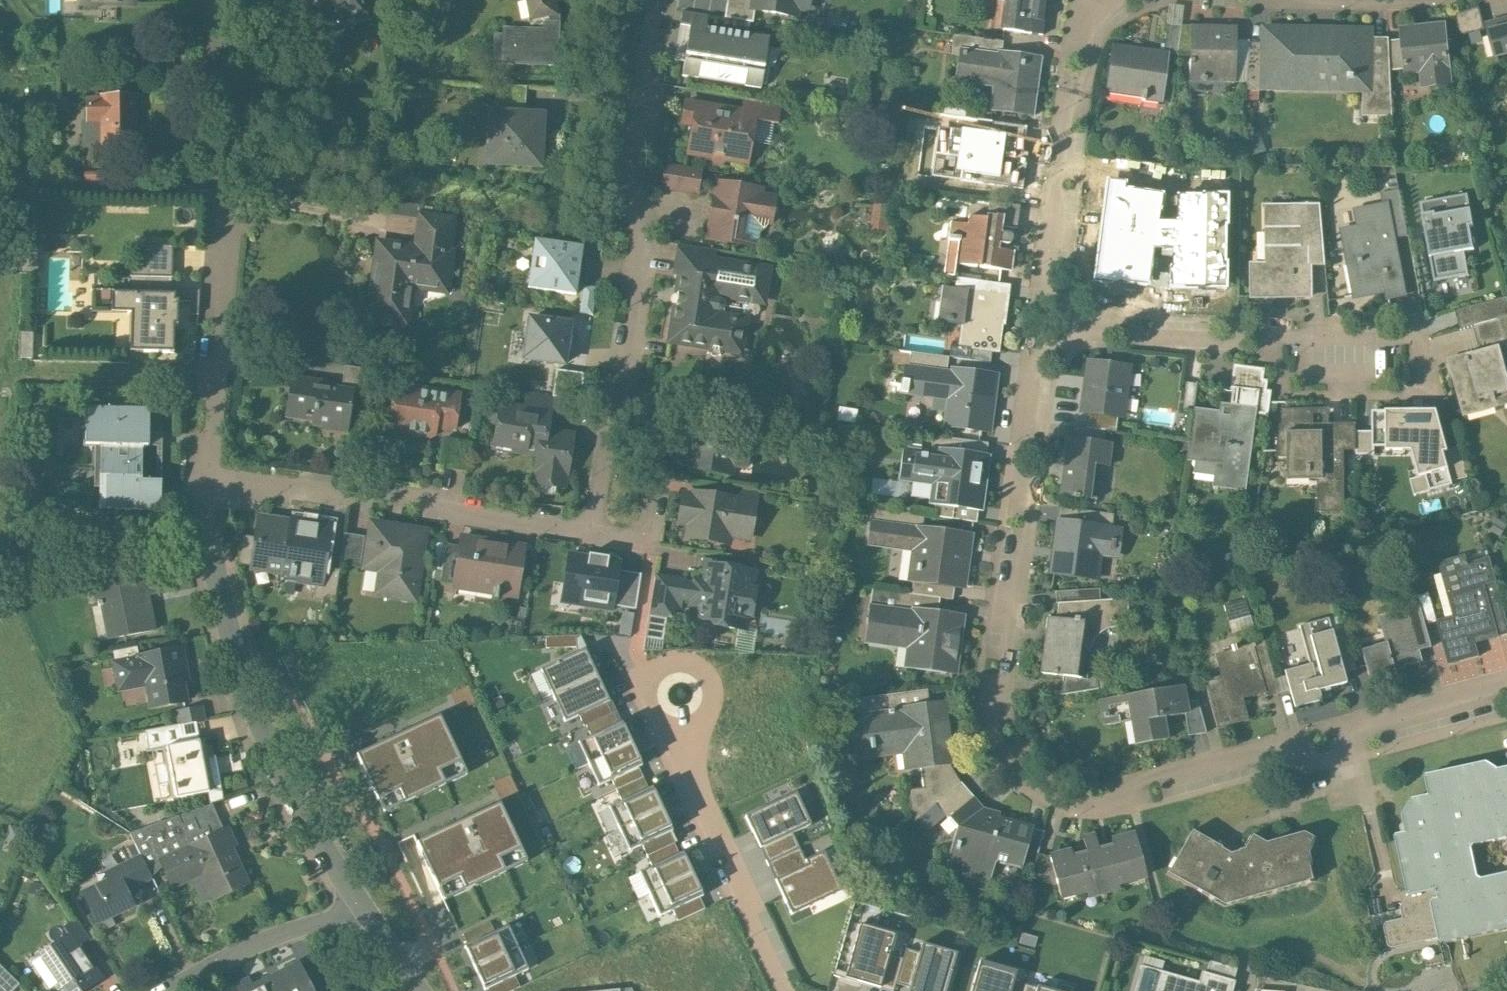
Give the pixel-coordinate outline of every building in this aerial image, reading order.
[(306,31),(331,25),(329,30),(333,36),(338,37),(344,33),(345,31),(347,31),(343,21),(365,16),(361,0),(297,0),(306,31)] [(525,2),(518,3),(522,20),(529,18),(531,26),(544,23),(559,23),(559,13),(556,2),(560,2),(560,0),(525,0),(525,2)] [(724,19),(753,23),(755,10),(751,10),(753,0),(727,0),(724,19)] [(751,10),(755,10),(796,17),(796,14),(793,14),(796,0),(753,0),(751,10)] [(1006,2),(1003,30),(1042,36),(1047,0),(992,0),(1006,2)] [(1478,9),(1456,14),(1459,37),(1484,30),(1478,9)] [(708,16),(682,12),(677,41),(687,42),(702,45),(704,28),(706,28),(708,16)] [(544,30),(503,29),(503,35),(502,62),(502,65),(557,66),(559,23),(544,23),(544,30)] [(1490,28),(1497,56),(1506,53),(1506,23),(1490,28)] [(1181,27),(1168,25),(1165,52),(1177,54),(1181,27)] [(1192,27),(1181,27),(1177,54),(1192,54),(1192,27)] [(1236,28),(1192,27),(1192,54),(1192,61),(1189,61),(1189,78),(1199,78),(1206,82),(1234,83),(1234,63),(1236,63),(1236,40),(1236,28)] [(706,28),(704,28),(702,45),(687,42),(682,76),(761,89),(769,38),(706,28)] [(1373,31),(1262,28),(1262,50),(1248,50),(1246,83),(1246,89),(1263,89),(1365,99),(1365,113),(1393,113),(1391,72),(1389,41),(1389,40),(1372,40),(1373,31)] [(1445,28),(1400,34),(1401,39),(1389,41),(1391,72),(1407,70),(1407,68),(1426,66),(1428,82),(1452,79),(1445,28)] [(503,35),(494,35),(493,61),(502,62),(503,35)] [(1004,42),(955,36),(952,55),(964,57),(962,75),(984,78),(985,76),(996,78),(992,109),(1033,114),(1040,60),(1002,55),(1004,42)] [(1249,41),(1236,40),(1236,63),(1234,63),(1234,83),(1246,83),(1248,50),(1249,41)] [(1148,51),(1117,47),(1111,87),(1144,91),(1142,102),(1159,105),(1165,57),(1148,55),(1148,51)] [(496,86),(495,113),(525,115),(526,87),(496,86)] [(136,97),(104,98),(104,101),(89,101),(90,121),(105,121),(105,148),(137,148),(136,97)] [(781,105),(745,100),(743,116),(754,118),(754,120),(778,124),(781,105)] [(743,116),(718,112),(719,108),(686,103),(683,124),(693,125),(688,154),(747,164),(754,120),(754,118),(743,116)] [(495,113),(492,113),(490,144),(502,145),(501,164),(540,166),(542,116),(525,115),(495,113)] [(1022,195),(1029,139),(989,134),(991,119),(975,117),(974,131),(938,126),(933,162),(960,166),(957,187),(1022,195)] [(1147,178),(1160,180),(1162,163),(1122,158),(1119,179),(1147,183),(1147,178)] [(701,170),(666,165),(662,188),(697,194),(701,170)] [(1228,195),(1104,185),(1096,277),(1220,288),(1228,195)] [(756,193),(720,187),(712,236),(757,243),(759,233),(767,225),(772,200),(755,197),(756,193)] [(1400,191),(1381,194),(1383,206),(1357,211),(1360,229),(1350,230),(1352,243),(1346,244),(1350,263),(1349,263),(1350,267),(1363,264),(1365,274),(1358,276),(1362,297),(1388,292),(1389,299),(1402,296),(1400,284),(1405,283),(1402,268),(1400,269),(1397,254),(1391,255),(1389,245),(1395,244),(1394,239),(1409,237),(1400,191)] [(1468,195),(1421,204),(1425,228),(1430,227),(1432,238),(1427,239),(1431,258),(1442,256),(1447,280),(1469,276),(1465,252),(1474,250),(1470,228),(1474,227),(1468,195)] [(1021,206),(990,202),(987,219),(1003,222),(1003,227),(1018,229),(1021,206)] [(1321,205),(1305,204),(1305,226),(1311,226),(1311,266),(1326,266),(1321,205)] [(416,248),(378,243),(367,321),(407,326),(409,310),(412,283),(446,288),(451,253),(448,252),(451,221),(420,217),(416,248)] [(987,219),(969,217),(968,225),(951,222),(949,240),(958,242),(955,265),(1012,273),(1015,253),(1007,252),(1008,246),(1011,245),(1013,244),(1013,243),(1014,240),(1014,237),(1013,236),(1012,235),(1011,234),(1009,234),(1002,233),(1003,227),(1003,222),(987,219)] [(1305,226),(1268,227),(1269,264),(1250,264),(1250,297),(1311,297),(1311,266),(1311,226),(1305,226)] [(582,248),(535,241),(528,288),(576,295),(582,248)] [(715,250),(679,244),(674,274),(681,275),(678,294),(681,295),(679,304),(676,304),(670,341),(708,347),(708,343),(723,345),(722,349),(739,352),(744,321),(714,316),(715,311),(717,311),(721,310),(724,307),(723,303),(719,300),(717,300),(718,295),(762,302),(767,270),(713,262),(715,250)] [(170,247),(143,247),(144,277),(170,278),(170,247)] [(1442,256),(1431,258),(1435,282),(1447,280),(1442,256)] [(144,277),(130,277),(130,291),(129,293),(172,294),(172,278),(144,277)] [(1010,285),(982,281),(981,293),(1008,297),(1010,285)] [(597,288),(583,286),(579,314),(593,316),(597,288)] [(981,293),(945,288),(940,320),(963,323),(960,346),(961,347),(992,351),(998,352),(1004,312),(1006,312),(1008,297),(981,293)] [(130,291),(92,290),(91,312),(127,313),(128,293),(129,293),(130,291)] [(129,293),(128,293),(127,313),(126,352),(173,353),(175,295),(172,294),(129,293)] [(1456,312),(1461,330),(1501,320),(1506,318),(1506,298),(1456,312)] [(572,317),(526,311),(520,357),(566,363),(572,317)] [(1475,327),(1482,353),(1506,346),(1506,341),(1501,320),(1475,327)] [(1450,365),(1461,408),(1494,398),(1496,408),(1506,405),(1506,371),(1505,363),(1506,362),(1506,346),(1482,353),(1483,356),(1450,365)] [(992,351),(961,347),(959,359),(990,363),(992,351)] [(996,377),(952,371),(952,373),(948,373),(950,358),(911,352),(909,367),(906,367),(904,381),(903,381),(901,394),(907,394),(907,392),(935,396),(935,392),(949,394),(944,426),(989,432),(996,377)] [(1127,368),(1089,363),(1082,411),(1117,416),(1120,416),(1127,368)] [(1264,369),(1235,366),(1232,391),(1240,392),(1240,390),(1258,393),(1255,415),(1267,416),(1270,393),(1265,393),(1267,381),(1262,380),(1264,369)] [(369,370),(344,367),(341,390),(354,392),(353,393),(366,395),(369,370)] [(328,384),(291,379),(286,416),(313,419),(312,424),(332,427),(333,418),(350,421),(353,393),(354,392),(341,390),(328,388),(328,384)] [(460,395),(403,387),(401,409),(406,410),(404,427),(407,432),(430,436),(435,432),(437,422),(444,423),(447,428),(452,429),(456,426),(460,395)] [(1236,421),(1222,419),(1222,415),(1193,412),(1187,455),(1222,460),(1219,482),(1246,486),(1255,415),(1258,393),(1240,390),(1240,392),(1236,421)] [(558,398),(528,394),(525,408),(524,415),(549,419),(554,420),(558,398)] [(150,409),(86,407),(86,413),(85,412),(84,447),(96,447),(95,487),(99,488),(116,488),(116,481),(141,482),(142,447),(149,447),(150,409)] [(517,407),(516,411),(496,408),(491,412),(490,420),(494,426),(498,426),(495,443),(512,446),(512,449),(526,451),(526,454),(542,457),(538,481),(562,484),(564,472),(569,473),(575,438),(547,434),(549,419),(524,415),(525,408),(517,407)] [(693,420),(681,418),(682,411),(675,409),(671,434),(694,437),(696,425),(709,427),(711,415),(694,412),(693,420)] [(1117,416),(1087,412),(1085,428),(1106,431),(1115,432),(1117,416)] [(1314,413),(1293,413),(1293,419),(1279,419),(1277,436),(1286,436),(1286,453),(1291,453),(1291,472),(1308,472),(1308,476),(1310,476),(1310,481),(1317,481),(1318,513),(1345,513),(1345,452),(1357,452),(1357,425),(1314,425),(1314,413)] [(1415,413),(1369,413),(1370,448),(1418,448),(1428,484),(1434,482),(1439,497),(1455,492),(1453,484),(1443,447),(1446,446),(1439,419),(1414,419),(1415,413)] [(709,427),(696,425),(694,437),(696,438),(694,451),(692,451),(690,468),(721,473),(722,465),(732,458),(747,460),(751,437),(736,434),(736,432),(709,427)] [(1085,428),(1073,427),(1072,439),(1104,444),(1106,431),(1085,428)] [(988,444),(933,436),(931,454),(910,451),(907,474),(939,478),(935,502),(940,503),(980,508),(983,484),(976,483),(978,473),(982,474),(984,458),(986,459),(988,444)] [(1072,439),(1069,439),(1062,495),(1094,500),(1099,465),(1106,466),(1109,444),(1104,444),(1072,439)] [(1446,446),(1443,447),(1453,484),(1469,479),(1459,443),(1446,446)] [(141,482),(116,481),(116,488),(99,488),(99,510),(161,511),(161,482),(141,482)] [(759,491),(716,485),(716,486),(724,487),(723,498),(755,503),(756,492),(759,492),(759,491)] [(724,487),(716,486),(715,496),(696,494),(695,498),(684,496),(680,522),(691,524),(690,531),(707,534),(706,540),(726,543),(728,529),(750,533),(755,503),(723,498),(724,487)] [(978,523),(980,508),(940,503),(938,518),(978,523)] [(926,516),(864,508),(862,521),(873,522),(874,521),(924,528),(926,516)] [(1113,515),(1061,508),(1058,524),(1057,524),(1054,550),(1056,550),(1053,574),(1072,576),(1073,570),(1091,572),(1095,549),(1113,551),(1114,540),(1112,540),(1113,529),(1111,529),(1113,515)] [(294,524),(259,519),(257,538),(256,543),(257,543),(254,566),(257,567),(258,560),(271,562),(271,566),(292,569),(291,577),(317,581),(323,582),(325,569),(331,525),(295,520),(294,524)] [(924,528),(874,521),(873,522),(871,543),(918,550),(914,582),(911,582),(911,584),(914,585),(934,587),(935,582),(956,585),(964,586),(969,551),(971,551),(973,535),(924,528)] [(425,532),(372,524),(365,568),(381,571),(378,594),(415,600),(425,532)] [(365,537),(344,534),(340,564),(360,567),(365,537)] [(257,538),(242,536),(239,564),(254,566),(257,543),(256,543),(257,538)] [(524,547),(462,537),(461,546),(460,548),(460,550),(460,553),(459,560),(462,560),(458,585),(460,585),(461,581),(477,584),(477,588),(495,591),(494,598),(498,599),(500,592),(517,594),(524,547)] [(440,582),(458,585),(462,560),(459,560),(460,553),(448,551),(449,544),(447,544),(440,582)] [(568,555),(561,604),(612,611),(619,562),(568,555)] [(1491,558),(1459,567),(1465,590),(1497,581),(1491,558)] [(754,572),(714,565),(713,572),(707,571),(705,583),(695,582),(694,586),(682,584),(683,581),(674,579),(669,605),(679,606),(680,598),(692,599),(691,604),(701,605),(699,619),(716,622),(716,626),(738,629),(741,613),(751,615),(755,590),(751,589),(754,572)] [(136,582),(93,590),(98,603),(99,607),(102,607),(109,639),(155,630),(148,597),(166,594),(161,568),(134,573),(136,582)] [(339,571),(325,569),(323,582),(317,581),(314,597),(335,600),(339,571)] [(674,579),(655,577),(650,613),(667,615),(669,605),(674,579)] [(1452,594),(1459,619),(1439,625),(1450,665),(1479,657),(1474,638),(1495,632),(1496,638),(1506,635),(1506,617),(1497,581),(1465,590),(1452,594)] [(956,585),(935,582),(934,587),(914,585),(912,595),(939,598),(954,600),(956,585)] [(1099,589),(1055,592),(1056,605),(1058,605),(1099,602),(1099,589)] [(912,595),(896,593),(894,611),(870,608),(867,626),(871,626),(869,643),(891,645),(891,644),(915,647),(912,665),(933,668),(933,670),(953,673),(960,625),(938,622),(940,615),(937,614),(939,598),(912,595)] [(1099,602),(1058,605),(1056,619),(1046,617),(1039,673),(1062,676),(1085,679),(1085,675),(1088,652),(1082,651),(1085,644),(1088,636),(1096,629),(1103,624),(1110,621),(1114,625),(1119,626),(1120,625),(1122,624),(1124,623),(1125,621),(1126,619),(1127,617),(1126,601),(1128,601),(1128,600),(1099,602)] [(1226,602),(1229,630),(1246,628),(1243,600),(1226,602)] [(1419,607),(1386,616),(1393,642),(1361,650),(1371,686),(1398,679),(1395,669),(1422,662),(1419,651),(1431,648),(1419,607)] [(623,613),(621,633),(631,634),(633,614),(623,613)] [(1316,663),(1284,671),(1294,707),(1321,700),(1318,690),(1345,683),(1342,672),(1354,669),(1343,628),(1309,637),(1316,663)] [(1264,641),(1218,654),(1225,680),(1205,685),(1217,729),(1247,721),(1240,698),(1261,692),(1263,698),(1278,694),(1264,641)] [(543,663),(555,690),(597,671),(584,644),(543,663)] [(136,648),(114,652),(116,664),(138,660),(138,658),(136,648)] [(182,650),(138,658),(138,660),(116,664),(115,664),(119,690),(149,684),(153,707),(152,707),(152,708),(186,702),(186,701),(185,701),(181,682),(187,681),(181,651),(182,650)] [(555,690),(569,719),(610,700),(597,671),(555,690)] [(1085,679),(1062,676),(1060,696),(1097,689),(1095,676),(1085,675),(1085,679)] [(1182,687),(1100,701),(1103,719),(1107,718),(1108,724),(1143,719),(1147,743),(1165,740),(1161,718),(1185,715),(1186,715),(1184,703),(1182,687)] [(928,690),(847,700),(850,720),(867,718),(869,737),(868,737),(870,752),(908,747),(911,769),(920,768),(949,764),(954,764),(946,704),(930,706),(928,690)] [(1197,700),(1184,703),(1186,715),(1185,715),(1188,737),(1206,734),(1197,700)] [(202,708),(178,713),(180,725),(204,720),(202,708)] [(582,732),(596,761),(639,740),(626,711),(582,732)] [(439,714),(355,755),(384,814),(468,773),(439,714)] [(596,761),(609,787),(651,766),(639,740),(596,761)] [(201,742),(168,747),(177,792),(193,789),(194,796),(210,793),(201,742)] [(949,764),(920,768),(924,789),(907,792),(911,826),(936,804),(960,783),(949,764)] [(1498,771),(1498,769),(1490,764),(1485,771),(1480,772),(1473,768),(1469,775),(1463,776),(1456,771),(1451,779),(1446,780),(1439,775),(1434,783),(1427,784),(1429,796),(1414,799),(1402,816),(1406,833),(1396,835),(1395,838),(1407,892),(1409,894),(1399,908),(1400,910),(1402,918),(1386,922),(1383,926),(1387,946),(1391,949),(1439,939),(1439,943),(1442,944),(1506,930),(1506,874),(1485,879),(1478,877),(1473,850),(1475,845),(1506,839),(1506,769),(1498,771)] [(626,826),(669,806),(656,780),(614,800),(626,826)] [(960,783),(936,804),(948,817),(957,827),(962,822),(955,813),(972,798),(960,783)] [(786,798),(745,817),(760,849),(811,825),(802,807),(792,811),(786,798)] [(1000,819),(981,815),(970,803),(974,799),(972,798),(955,813),(962,822),(957,827),(955,836),(959,837),(958,842),(956,842),(955,848),(957,849),(950,871),(990,882),(996,861),(1021,867),(1032,828),(1000,819)] [(498,804),(414,845),(442,903),(526,862),(498,804)] [(626,826),(639,854),(682,833),(669,806),(626,826)] [(214,810),(194,820),(199,832),(220,823),(214,810)] [(194,820),(182,825),(188,838),(199,832),(194,820)] [(226,831),(190,847),(191,849),(160,862),(172,887),(202,873),(214,899),(246,884),(229,848),(233,846),(226,831)] [(1220,848),(1191,832),(1168,874),(1224,905),(1316,880),(1312,866),(1309,856),(1308,853),(1316,840),(1304,833),(1265,844),(1252,836),(1245,849),(1238,851),(1238,853),(1230,855),(1220,849),(1220,848)] [(1088,858),(1073,862),(1071,851),(1049,857),(1059,892),(1073,888),(1074,894),(1100,887),(1101,893),(1119,888),(1117,884),(1131,880),(1130,875),(1145,871),(1135,834),(1111,840),(1114,850),(1099,854),(1095,836),(1083,839),(1088,858)] [(644,868),(656,893),(698,872),(686,847),(644,868)] [(824,852),(805,861),(807,866),(775,881),(791,915),(827,899),(821,885),(836,879),(824,852)] [(1338,863),(1320,853),(1309,856),(1312,866),(1318,864),(1328,869),(1341,918),(1362,931),(1373,928),(1371,918),(1363,919),(1351,912),(1338,863)] [(1049,857),(1038,854),(1031,879),(1042,882),(1049,857)] [(141,858),(105,875),(109,882),(83,895),(96,921),(110,914),(111,917),(133,906),(125,890),(150,877),(141,858)] [(698,872),(656,893),(668,917),(711,896),(698,872)] [(1400,910),(1370,916),(1371,918),(1373,928),(1383,926),(1386,922),(1402,918),(1400,910)] [(464,936),(475,959),(522,936),(511,913),(464,936)] [(87,939),(75,921),(63,929),(68,936),(75,947),(76,946),(87,939)] [(895,934),(860,924),(845,979),(880,988),(895,934)] [(42,954),(61,982),(55,987),(58,990),(84,990),(100,980),(76,946),(75,947),(68,936),(42,954)] [(475,959),(486,980),(532,957),(522,936),(475,959)] [(938,960),(941,949),(922,943),(908,990),(946,990),(954,965),(938,960)] [(25,983),(0,959),(0,990),(18,990),(25,983)] [(253,989),(249,981),(237,986),(239,990),(313,990),(300,966),(253,989)] [(996,966),(993,977),(976,973),(971,990),(1011,990),(1016,972),(996,966)] [(1203,975),(1200,986),(1160,974),(1155,990),(1231,990),(1231,988),(1224,986),(1225,982),(1203,975)]
